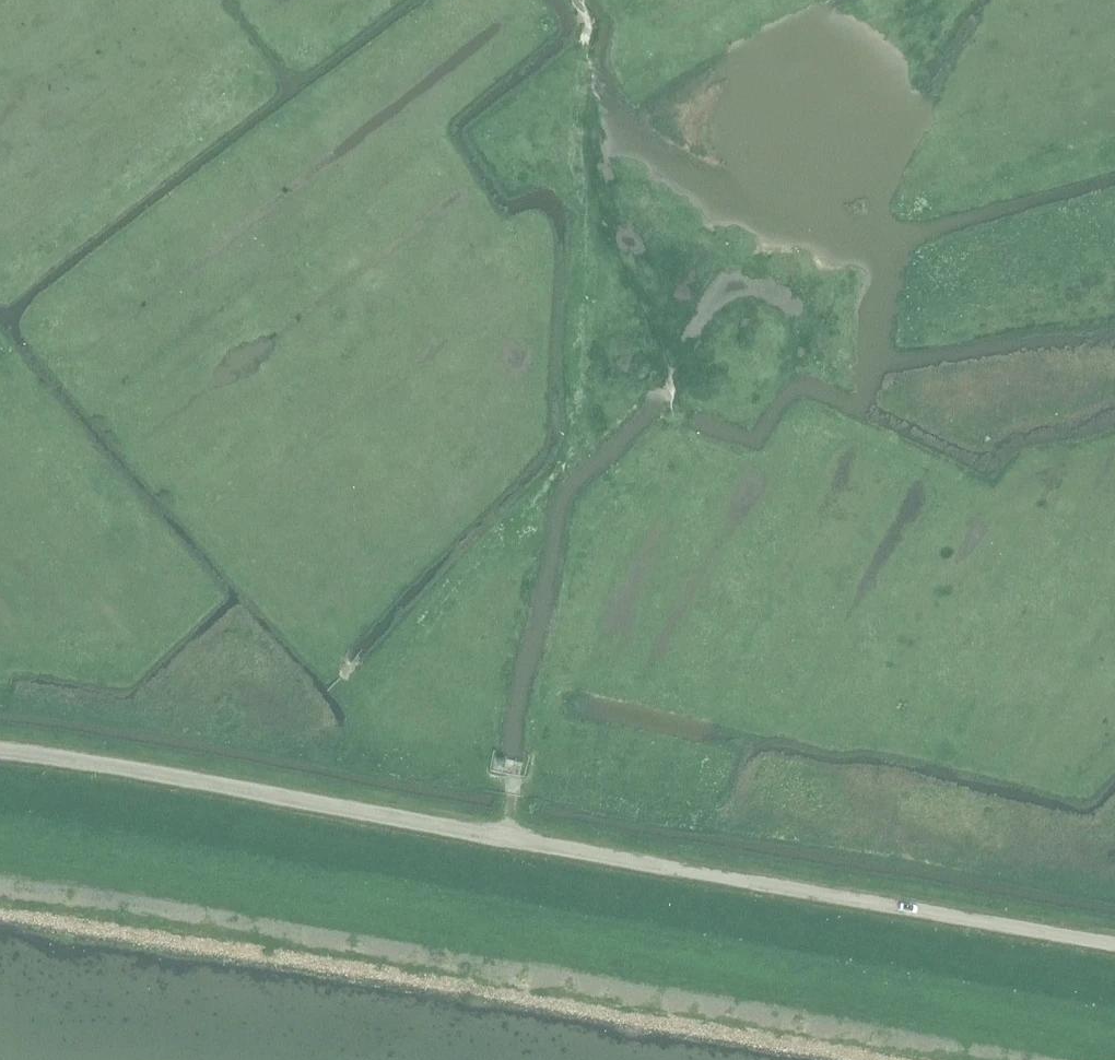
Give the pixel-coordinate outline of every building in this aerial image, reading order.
[(507,760),(496,759),(495,767),(506,769),(507,760)]
